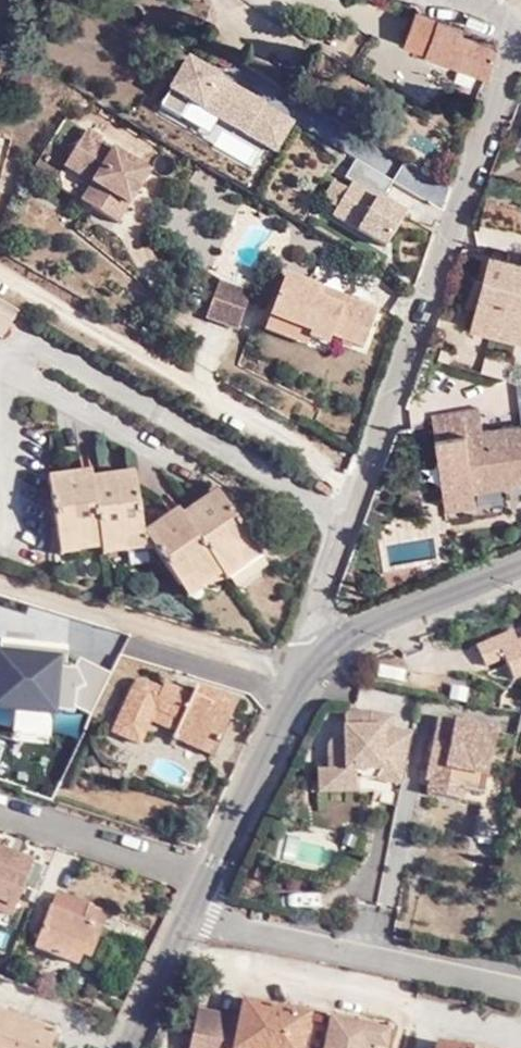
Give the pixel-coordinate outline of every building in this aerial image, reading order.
[(488,77),(497,45),(460,32),(462,26),(447,21),(415,9),(403,42),(426,50),(425,54),(488,77)] [(222,130),(278,154),(296,112),(178,61),(154,117),(216,144),(222,130)] [(117,225),(147,173),(87,136),(70,167),(101,183),(87,208),(117,225)] [(316,213),(382,252),(405,214),(381,199),(392,180),(350,155),(316,213)] [(92,186),(82,205),(87,208),(101,183),(70,167),(67,172),(92,186)] [(489,250),(469,326),(520,340),(520,259),(489,250)] [(316,292),(319,284),(286,272),(268,317),(311,333),(310,337),(331,345),(334,336),(362,345),(376,306),(343,294),(340,302),(316,292)] [(206,319),(236,328),(251,292),(219,282),(206,319)] [(343,294),(319,284),(316,292),(340,302),(343,294)] [(17,303),(0,294),(0,331),(1,332),(17,303)] [(311,333),(268,317),(264,328),(306,345),(310,337),(311,333)] [(482,429),(480,406),(432,412),(436,437),(450,435),(452,450),(438,453),(445,506),(476,502),(474,487),(473,478),(520,471),(520,424),(482,429)] [(450,435),(436,437),(438,453),(452,450),(450,435)] [(49,475),(58,539),(81,536),(83,550),(102,548),(102,556),(155,548),(180,584),(198,572),(207,585),(222,574),(228,580),(260,556),(217,492),(183,516),(178,510),(144,534),(135,471),(92,476),(91,469),(49,475)] [(520,481),(520,471),(473,478),(474,487),(520,481)] [(81,536),(58,539),(60,553),(83,550),(81,536)] [(189,597),(207,585),(198,572),(180,584),(189,597)] [(496,631),(492,623),(452,639),(465,667),(483,660),(494,683),(508,677),(520,672),(520,621),(496,631)] [(77,662),(59,657),(60,652),(15,637),(0,688),(0,693),(61,712),(77,662)] [(508,677),(513,687),(520,683),(520,672),(508,677)] [(180,721),(175,732),(172,738),(210,756),(236,703),(197,685),(193,694),(191,701),(162,687),(161,690),(143,681),(139,681),(136,685),(113,731),(139,744),(150,720),(155,709),(180,721)] [(191,701),(193,694),(166,681),(162,687),(191,701)] [(150,720),(175,732),(180,721),(155,709),(150,720)] [(328,747),(328,772),(356,771),(356,782),(383,783),(400,784),(409,733),(391,729),(393,717),(372,712),(348,713),(346,715),(346,726),(342,726),(342,738),(335,739),(330,743),(328,747)] [(496,730),(436,718),(425,777),(465,786),(464,789),(482,793),(496,730)] [(356,782),(356,771),(328,772),(317,772),(318,793),(356,792),(356,782)] [(465,786),(425,777),(422,792),(462,800),(464,789),(465,786)] [(379,802),(396,806),(400,784),(383,783),(379,802)] [(499,809),(481,805),(474,836),(493,840),(499,809)] [(33,861),(17,854),(15,861),(8,857),(10,852),(0,848),(0,901),(15,907),(33,861)] [(17,854),(10,852),(8,857),(15,861),(17,854)] [(77,964),(80,954),(84,945),(92,948),(108,911),(55,893),(34,947),(77,964)] [(0,901),(0,910),(12,915),(15,907),(0,901)] [(84,945),(80,954),(89,958),(92,948),(84,945)] [(37,987),(0,974),(0,1047),(47,1047),(53,1032),(25,1021),(37,987)] [(309,1012),(241,998),(231,1047),(302,1047),(309,1012)] [(318,1047),(384,1047),(387,1028),(321,1020),(318,1047)]
